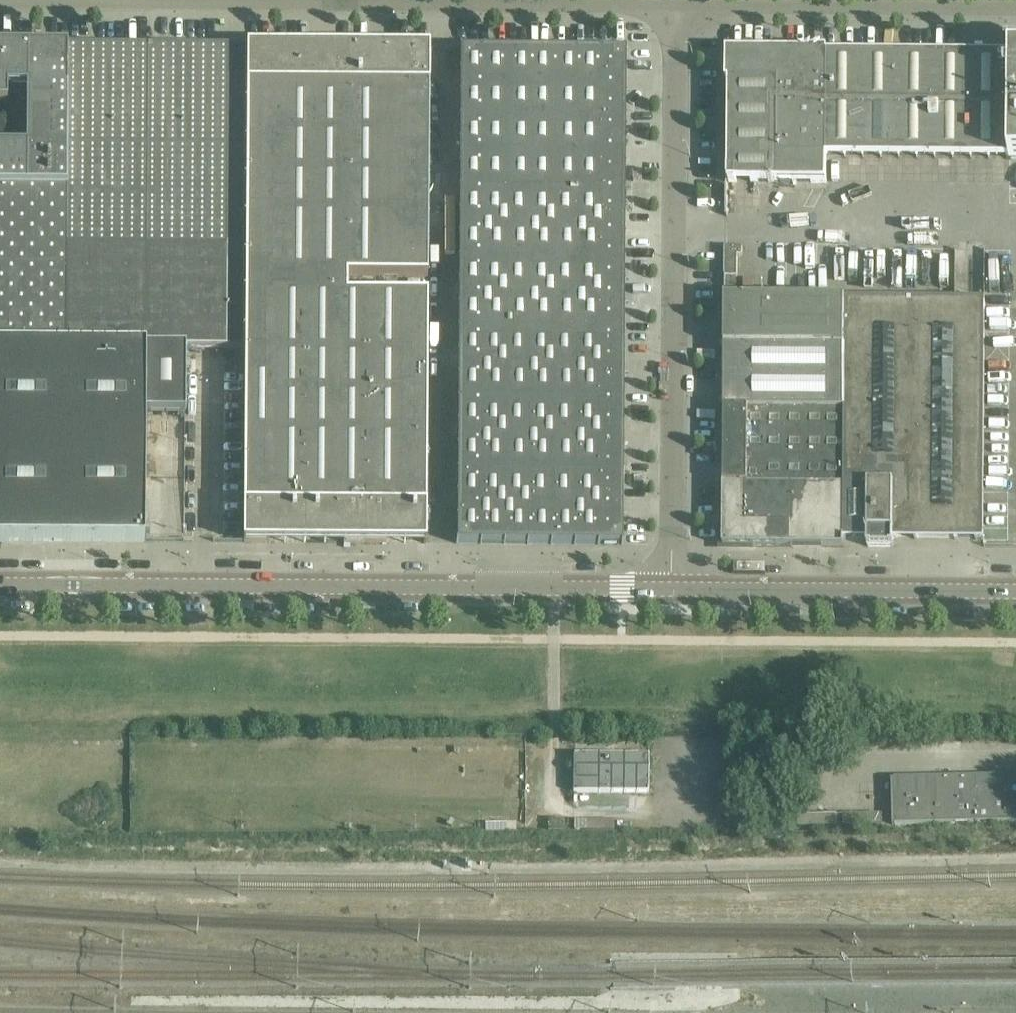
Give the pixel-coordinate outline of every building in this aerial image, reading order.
[(186,348),(244,348),(245,293),(246,147),(247,48),(229,48),(229,47),(0,45),(0,102),(8,102),(8,87),(27,87),(27,146),(0,146),(0,347),(186,348)] [(347,276),(348,55),(348,47),(247,47),(247,48),(246,147),(245,293),(306,294),(347,294),(347,276)] [(428,277),(429,49),(429,48),(348,47),(348,55),(347,276),(428,277)] [(624,308),(624,286),(625,286),(625,285),(624,285),(624,263),(625,263),(625,261),(624,261),(624,239),(625,239),(625,237),(624,237),(624,216),(625,216),(625,214),(624,214),(624,193),(625,193),(625,191),(624,191),(624,169),(626,169),(626,167),(624,167),(625,145),(626,145),(626,144),(625,144),(625,122),(626,122),(626,120),(625,120),(625,98),(626,98),(626,97),(625,97),(625,75),(626,75),(626,73),(625,73),(625,52),(626,52),(626,50),(624,50),(624,51),(603,51),(603,49),(601,49),(601,51),(579,51),(579,49),(577,49),(577,51),(556,50),(556,49),(554,49),(554,50),(532,50),(532,49),(530,49),(530,50),(509,50),(509,49),(507,49),(507,50),(485,50),(485,49),(483,49),(483,50),(461,50),(461,48),(460,48),(456,544),(459,544),(459,543),(480,543),(480,544),(482,544),(482,543),(503,543),(504,544),(505,544),(505,543),(527,543),(527,544),(529,544),(529,543),(550,543),(550,545),(552,545),(552,543),(574,543),(574,545),(576,545),(576,543),(597,543),(597,545),(599,545),(599,543),(620,544),(620,545),(623,545),(623,543),(622,543),(622,521),(623,521),(623,519),(622,519),(622,498),(623,498),(623,496),(622,496),(622,474),(624,474),(624,473),(622,473),(623,451),(624,451),(624,449),(623,449),(623,427),(624,427),(624,425),(623,425),(623,403),(624,403),(624,402),(623,402),(623,380),(624,380),(624,378),(623,378),(623,357),(624,357),(624,355),(623,355),(623,333),(624,333),(624,332),(623,332),(624,310),(625,310),(625,308),(624,308)] [(1010,54),(1010,56),(1009,56),(991,56),(991,55),(989,55),(989,56),(973,55),(971,55),(955,55),(953,55),(937,55),(937,54),(935,54),(935,55),(919,54),(917,54),(901,54),(899,54),(883,54),(881,54),(865,54),(865,53),(863,53),(863,54),(847,53),(845,53),(829,53),(827,53),(827,49),(810,49),(810,51),(727,51),(726,81),(729,81),(729,95),(729,97),(729,112),(729,114),(729,129),(729,131),(729,146),(729,148),(729,163),(728,163),(728,165),(729,165),(728,180),(728,182),(766,182),(827,183),(827,157),(1008,158),(1008,159),(1010,159),(1010,160),(1015,160),(1015,54),(1010,54)] [(737,277),(738,256),(742,256),(742,247),(725,247),(725,277),(737,277)] [(737,296),(737,277),(725,277),(725,296),(736,297),(736,296),(737,296)] [(304,543),(306,294),(245,293),(244,348),(245,348),(244,543),(304,543)] [(365,543),(366,294),(347,294),(306,294),(304,543),(365,543)] [(426,544),(428,295),(366,294),(365,543),(426,544)] [(845,347),(845,299),(737,297),(737,296),(736,296),(736,297),(725,296),(725,346),(845,347)] [(983,540),(985,300),(845,299),(845,347),(844,409),(844,485),(844,539),(868,539),(868,547),(894,547),(894,539),(983,540)] [(844,409),(845,347),(725,346),(725,408),(844,409)] [(146,413),(186,414),(186,348),(0,347),(0,541),(145,542),(146,413)] [(844,485),(844,409),(725,408),(724,484),(844,485)] [(843,547),(844,539),(844,485),(724,484),(724,546),(843,547)] [(573,755),(573,792),(648,793),(649,756),(573,755)] [(892,780),(893,825),(1015,822),(1015,777),(892,780)] [(882,825),(882,814),(798,815),(799,827),(882,825)]
